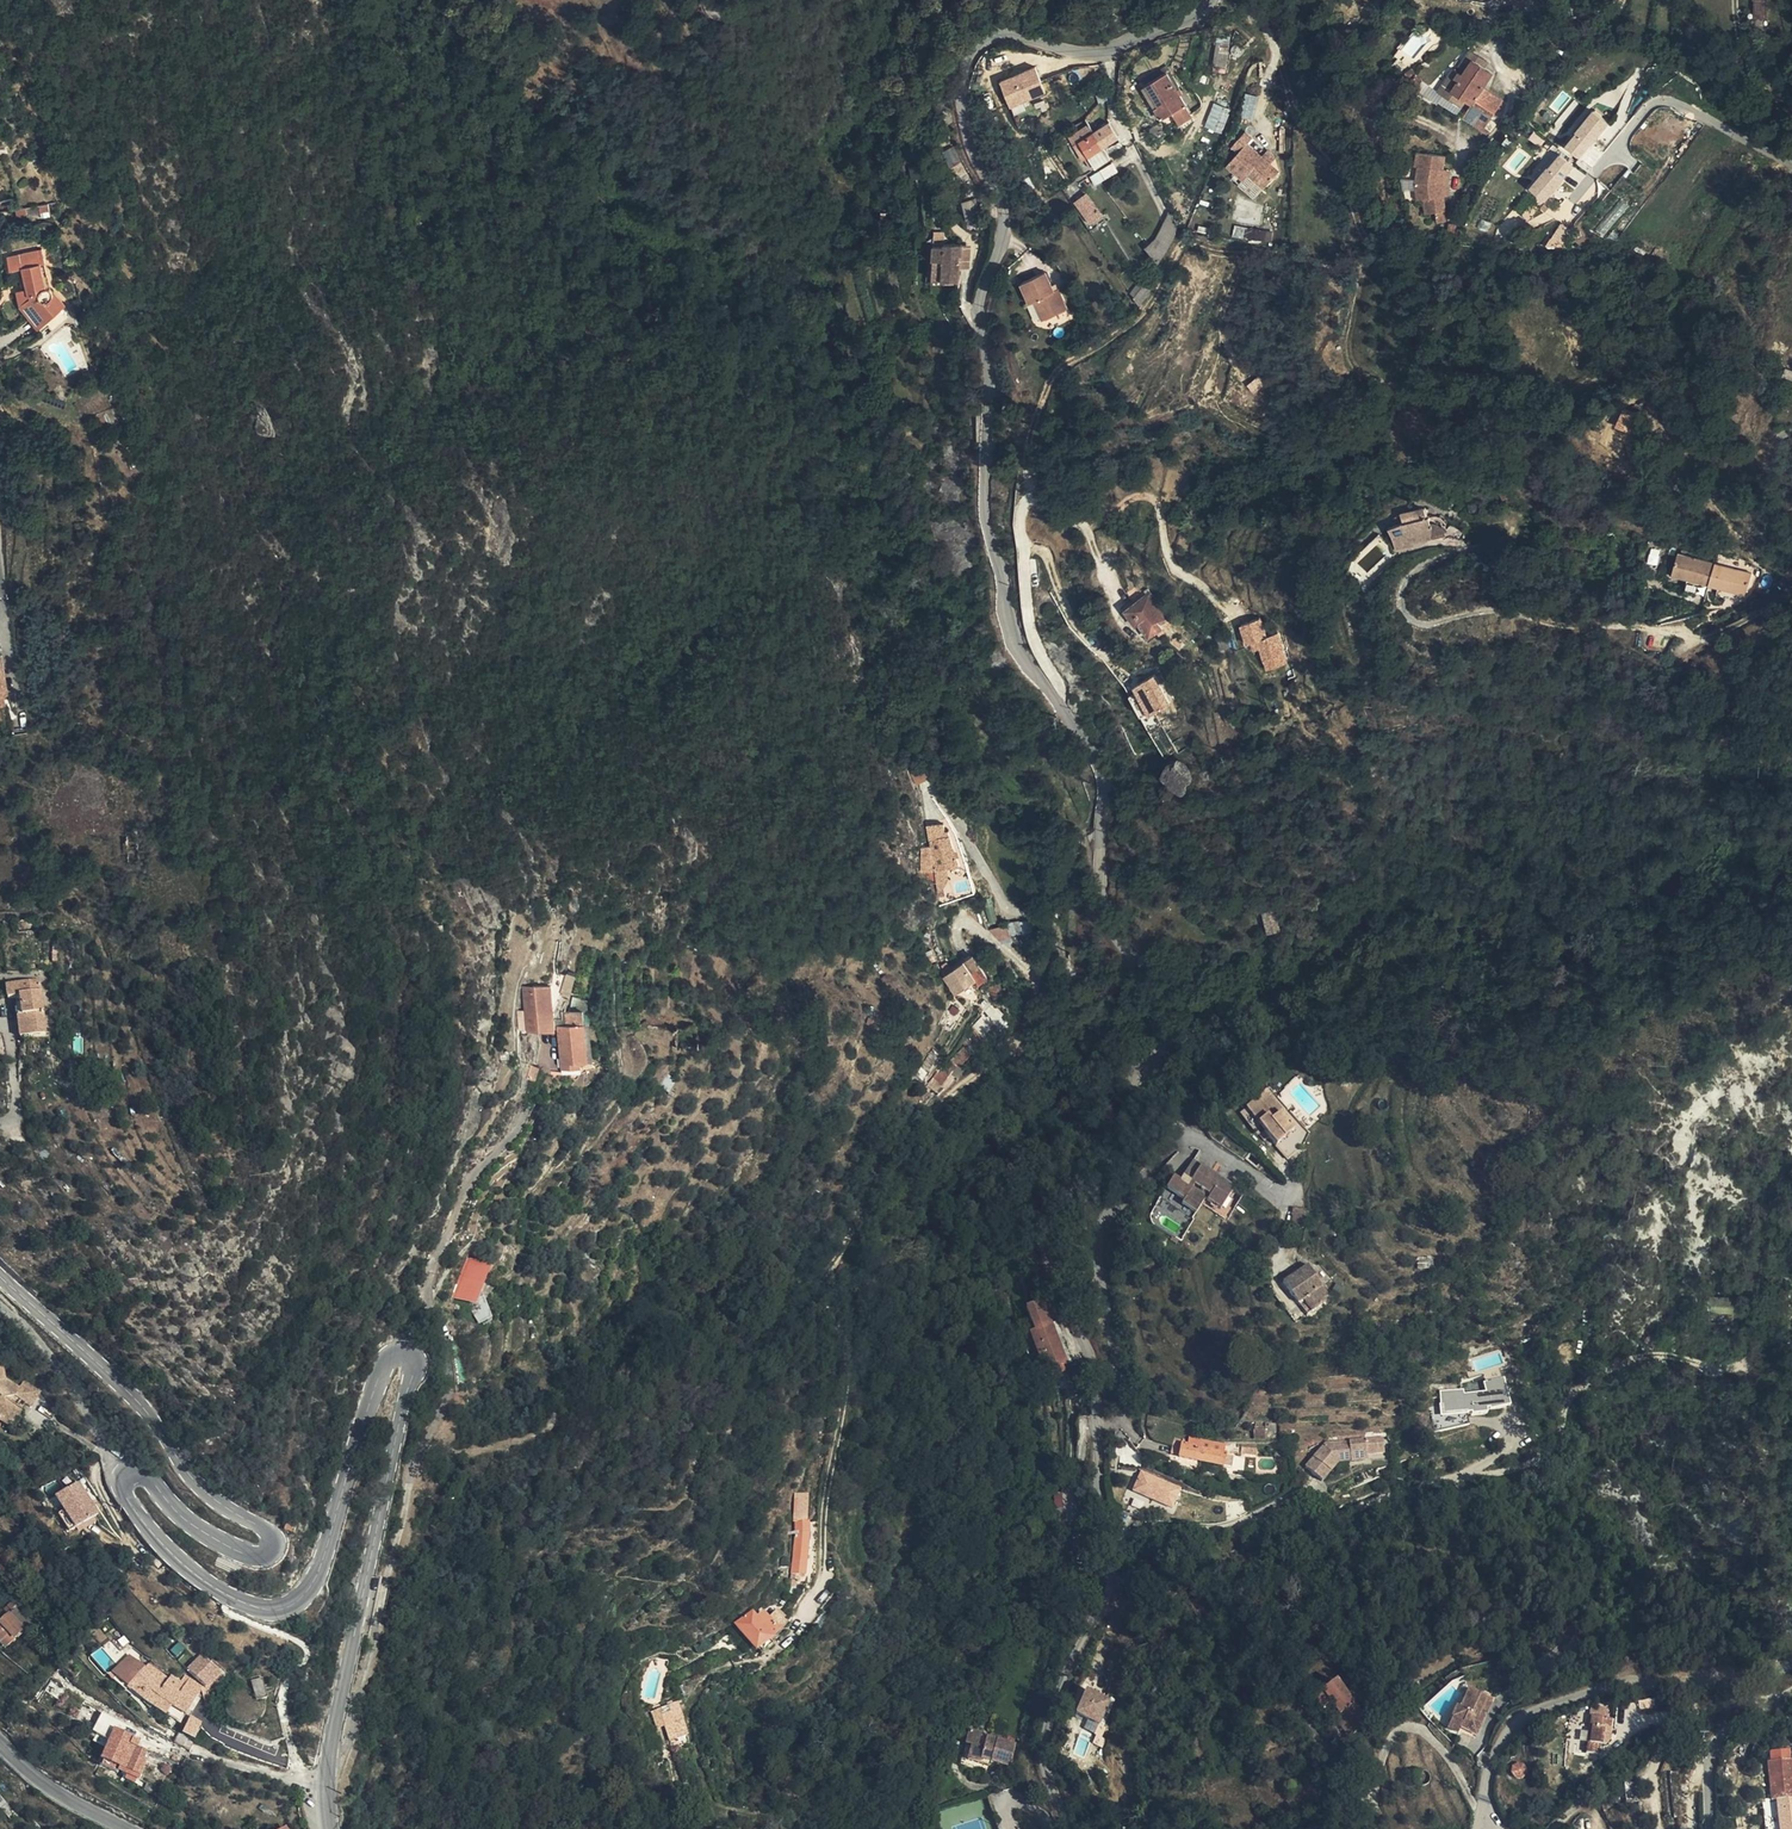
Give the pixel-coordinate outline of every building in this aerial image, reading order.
[(1754,12),(1759,13),(1762,0),(1750,0),(1749,5),(1755,6),(1754,12)] [(1231,38),(1219,36),(1214,68),(1226,70),(1231,38)] [(1493,74),(1484,68),(1476,63),(1480,57),(1471,51),(1457,72),(1454,69),(1439,92),(1463,108),(1467,102),(1472,106),(1472,105),(1482,111),(1484,107),(1494,114),(1503,102),(1482,89),(1493,74)] [(1476,63),(1484,68),(1488,62),(1480,57),(1476,63)] [(1035,68),(998,81),(1008,109),(1045,96),(1035,68)] [(1173,113),(1186,105),(1168,74),(1144,89),(1162,120),(1173,113)] [(1413,78),(1407,74),(1400,82),(1407,87),(1413,78)] [(1107,98),(1103,85),(1097,87),(1101,100),(1105,98),(1107,98)] [(944,90),(942,89),(940,88),(937,89),(936,91),(935,93),(935,96),(938,98),(941,98),(943,96),(944,93),(944,90)] [(1254,119),(1256,96),(1243,95),(1242,119),(1254,119)] [(1214,131),(1219,133),(1228,110),(1208,101),(1198,125),(1214,131)] [(1194,118),(1186,105),(1173,113),(1181,126),(1194,118)] [(1492,118),(1494,114),(1484,107),(1482,111),(1492,118)] [(1477,129),(1483,121),(1467,110),(1462,117),(1477,129)] [(1579,133),(1568,146),(1582,156),(1593,142),(1595,144),(1612,123),(1595,110),(1577,132),(1579,133)] [(1103,146),(1106,144),(1117,136),(1109,121),(1093,131),(1103,146)] [(1486,124),(1483,121),(1477,129),(1481,132),(1486,124)] [(1166,135),(1160,124),(1149,131),(1155,141),(1166,135)] [(1210,140),(1214,131),(1198,125),(1195,133),(1210,140)] [(1094,163),(1107,155),(1103,146),(1093,131),(1092,131),(1079,139),(1094,163)] [(1109,147),(1119,140),(1117,136),(1106,144),(1109,147)] [(1249,143),(1243,137),(1231,150),(1236,156),(1225,168),(1239,182),(1244,177),(1259,192),(1274,177),(1245,148),(1249,143)] [(1089,166),(1094,163),(1079,139),(1074,143),(1083,158),(1084,158),(1089,166)] [(954,147),(942,151),(949,167),(960,162),(954,147)] [(1443,184),(1445,169),(1443,169),(1446,156),(1418,151),(1415,165),(1419,166),(1417,182),(1418,199),(1425,199),(1426,213),(1436,212),(1437,223),(1445,222),(1444,212),(1445,212),(1444,197),(1443,184)] [(1550,167),(1532,188),(1547,201),(1565,180),(1564,179),(1575,165),(1562,154),(1551,168),(1550,167)] [(1109,158),(1109,156),(1107,155),(1094,163),(1095,167),(1109,158)] [(1113,163),(1089,176),(1094,185),(1118,172),(1113,163)] [(1090,220),(1100,213),(1085,193),(1076,200),(1090,220)] [(964,202),(964,206),(967,217),(967,219),(979,216),(975,199),(964,202)] [(49,202),(27,206),(29,215),(41,213),(42,218),(51,216),(49,202)] [(1178,228),(1171,213),(1158,238),(1147,246),(1159,261),(1171,243),(1178,228)] [(1270,243),(1272,232),(1234,223),(1231,239),(1249,243),(1250,239),(1270,243)] [(933,278),(949,279),(960,280),(961,267),(961,256),(963,256),(963,245),(944,244),(944,246),(933,245),(932,258),(934,258),(933,278)] [(971,246),(963,245),(963,256),(961,256),(961,267),(969,267),(971,246)] [(40,328),(62,308),(53,298),(54,292),(53,290),(52,288),(51,288),(47,287),(42,263),(46,263),(42,250),(10,257),(13,269),(24,267),(29,288),(18,291),(22,305),(33,318),(40,328)] [(1045,271),(1035,275),(1021,282),(1030,302),(1034,300),(1036,305),(1042,316),(1044,320),(1067,309),(1058,288),(1053,290),(1045,271)] [(1143,285),(1134,297),(1138,303),(1143,300),(1150,288),(1143,285)] [(53,298),(62,308),(66,305),(54,292),(53,298)] [(1028,309),(1033,321),(1042,316),(1036,305),(1028,309)] [(37,330),(40,328),(33,318),(29,321),(37,330)] [(1246,385),(1253,395),(1265,388),(1258,377),(1246,385)] [(1632,429),(1638,412),(1623,406),(1617,423),(1632,429)] [(1498,491),(1501,498),(1508,492),(1506,487),(1498,491)] [(1508,492),(1501,498),(1503,501),(1510,497),(1508,492)] [(1427,516),(1425,506),(1401,512),(1401,514),(1394,517),(1395,521),(1402,518),(1403,522),(1388,527),(1396,550),(1408,547),(1412,542),(1444,533),(1443,528),(1440,525),(1438,523),(1436,523),(1431,523),(1429,516),(1427,516)] [(1439,516),(1429,516),(1431,523),(1436,523),(1438,523),(1440,525),(1443,528),(1445,523),(1439,516)] [(1524,530),(1519,546),(1529,548),(1534,533),(1524,530)] [(1378,533),(1353,557),(1358,562),(1379,542),(1384,547),(1388,543),(1378,533)] [(1744,596),(1751,574),(1677,552),(1671,574),(1686,579),(1707,585),(1744,596)] [(1704,597),(1707,585),(1686,579),(1683,591),(1704,597)] [(1140,621),(1151,636),(1170,622),(1168,620),(1162,623),(1161,622),(1169,616),(1151,590),(1126,608),(1137,624),(1140,621)] [(1287,667),(1279,633),(1265,636),(1261,620),(1238,625),(1244,647),(1255,644),(1262,674),(1287,667)] [(1209,626),(1203,630),(1207,636),(1213,657),(1218,656),(1213,631),(1209,626)] [(1226,632),(1218,634),(1220,649),(1228,647),(1226,632)] [(1153,678),(1131,690),(1148,719),(1169,707),(1153,678)] [(1157,783),(1182,795),(1194,769),(1169,757),(1157,783)] [(922,765),(909,771),(915,785),(928,779),(922,765)] [(990,835),(995,833),(990,822),(985,824),(990,835)] [(935,874),(947,870),(960,866),(950,832),(947,833),(945,824),(928,829),(935,874)] [(137,829),(126,829),(126,846),(138,845),(137,829)] [(950,882),(947,870),(935,874),(941,894),(945,893),(950,882)] [(1265,911),(1266,914),(1270,929),(1281,928),(1275,909),(1265,911)] [(439,931),(431,933),(432,940),(441,938),(439,931)] [(965,957),(949,972),(965,987),(972,980),(975,984),(983,976),(965,957)] [(574,974),(562,971),(557,995),(552,995),(552,986),(532,988),(523,999),(527,1032),(555,1029),(555,1026),(555,1020),(563,1019),(562,1012),(566,1011),(574,974)] [(965,987),(949,972),(940,981),(955,997),(965,987)] [(37,981),(3,985),(4,997),(12,997),(17,1036),(43,1033),(37,981)] [(990,990),(998,986),(995,981),(987,985),(990,990)] [(523,999),(532,988),(522,989),(523,999)] [(588,1012),(588,1002),(573,999),(570,1013),(582,1012),(582,1013),(588,1012)] [(992,1003),(987,1008),(989,1009),(984,1015),(974,1027),(984,1036),(994,1024),(993,1023),(1003,1011),(995,1003),(993,1005),(992,1003)] [(566,1014),(566,1011),(562,1012),(563,1019),(555,1020),(555,1026),(558,1025),(567,1024),(566,1014)] [(570,1013),(566,1014),(567,1024),(558,1025),(563,1067),(581,1065),(581,1059),(588,1058),(582,1013),(582,1012),(570,1013)] [(962,1044),(964,1046),(967,1050),(973,1044),(968,1039),(962,1044)] [(967,1050),(964,1046),(952,1059),(959,1067),(972,1055),(967,1050)] [(919,1069),(925,1074),(934,1060),(929,1056),(919,1069)] [(650,1060),(645,1070),(651,1073),(656,1063),(650,1060)] [(581,1065),(563,1067),(564,1073),(582,1071),(581,1065)] [(528,1079),(534,1081),(536,1082),(538,1069),(531,1067),(528,1079)] [(921,1081),(925,1074),(919,1069),(915,1077),(921,1081)] [(661,1085),(669,1091),(676,1079),(668,1074),(664,1081),(661,1085)] [(1301,1086),(1295,1080),(1284,1090),(1290,1096),(1301,1086)] [(1264,1132),(1259,1137),(1264,1143),(1269,1139),(1287,1160),(1301,1148),(1290,1135),(1293,1132),(1280,1115),(1282,1113),(1265,1094),(1246,1111),(1264,1132)] [(1246,1111),(1241,1115),(1259,1137),(1264,1132),(1246,1111)] [(1179,1183),(1173,1178),(1166,1189),(1184,1200),(1182,1205),(1196,1214),(1202,1204),(1206,1199),(1221,1208),(1234,1187),(1193,1161),(1183,1177),(1186,1179),(1182,1185),(1179,1183)] [(1292,1227),(1303,1228),(1304,1210),(1294,1209),(1292,1227)] [(526,1231),(534,1232),(536,1214),(528,1213),(526,1231)] [(482,1284),(491,1265),(473,1256),(466,1273),(458,1293),(477,1302),(482,1284)] [(1312,1312),(1330,1298),(1306,1267),(1282,1284),(1298,1305),(1303,1300),(1312,1312)] [(1298,1305),(1307,1316),(1312,1312),(1303,1300),(1298,1305)] [(1066,1365),(1043,1302),(1026,1309),(1034,1333),(1030,1335),(1044,1373),(1048,1372),(1062,1367),(1066,1365)] [(478,1323),(493,1316),(487,1303),(471,1310),(478,1323)] [(40,1391),(24,1379),(18,1389),(3,1380),(2,1365),(0,1365),(0,1418),(16,1417),(21,1409),(16,1406),(20,1401),(29,1407),(40,1391)] [(1062,1367),(1048,1372),(1050,1377),(1064,1372),(1062,1367)] [(1464,1388),(1440,1391),(1441,1403),(1438,1403),(1440,1416),(1468,1412),(1468,1410),(1473,1410),(1474,1412),(1489,1411),(1489,1406),(1510,1403),(1507,1377),(1484,1379),(1485,1390),(1464,1392),(1464,1388)] [(16,1417),(0,1418),(0,1421),(9,1428),(16,1417)] [(1254,1438),(1264,1438),(1264,1426),(1254,1426),(1254,1438)] [(1366,1449),(1378,1447),(1376,1432),(1324,1441),(1304,1465),(1322,1481),(1338,1461),(1367,1456),(1366,1449)] [(1185,1459),(1188,1442),(1179,1440),(1176,1457),(1185,1459)] [(1197,1444),(1188,1442),(1185,1459),(1223,1466),(1226,1450),(1235,1449),(1235,1444),(1227,1444),(1227,1447),(1198,1441),(1197,1444)] [(1257,1452),(1243,1449),(1242,1455),(1256,1458),(1257,1452)] [(1139,1470),(1132,1493),(1175,1506),(1182,1484),(1139,1470)] [(100,1517),(80,1485),(57,1499),(66,1513),(58,1518),(69,1536),(100,1517)] [(1069,1534),(1088,1529),(1081,1499),(1062,1504),(1069,1534)] [(1150,1508),(1127,1499),(1122,1512),(1145,1521),(1150,1508)] [(801,1521),(807,1523),(809,1503),(801,1503),(799,1516),(801,1517),(801,1521)] [(807,1533),(807,1523),(801,1521),(801,1517),(799,1516),(795,1516),(794,1527),(790,1574),(803,1576),(805,1568),(808,1533),(807,1533)] [(284,1531),(294,1534),(297,1524),(287,1521),(284,1531)] [(0,1617),(0,1644),(9,1635),(14,1640),(22,1631),(8,1616),(9,1615),(8,1613),(14,1609),(15,1607),(11,1603),(4,1609),(6,1612),(0,1617)] [(29,1624),(14,1609),(8,1613),(9,1615),(8,1616),(22,1631),(29,1624)] [(756,1649),(768,1642),(771,1640),(778,1632),(786,1624),(775,1612),(767,1617),(764,1613),(755,1618),(752,1614),(734,1625),(753,1651),(756,1649)] [(0,1644),(5,1649),(14,1640),(9,1635),(0,1644)] [(176,1657),(185,1649),(179,1642),(170,1649),(176,1657)] [(771,1647),(768,1642),(756,1649),(760,1655),(771,1647)] [(113,1674),(116,1678),(124,1670),(126,1672),(135,1663),(129,1658),(113,1674)] [(151,1694),(174,1708),(176,1703),(189,1711),(203,1687),(185,1677),(181,1683),(171,1677),(169,1680),(163,1677),(160,1681),(145,1669),(135,1663),(126,1672),(124,1670),(116,1678),(128,1687),(126,1690),(130,1693),(131,1692),(135,1687),(148,1697),(151,1694)] [(197,1671),(198,1675),(213,1669),(212,1665),(197,1671)] [(160,1681),(163,1677),(147,1666),(145,1669),(160,1681)] [(202,1685),(203,1684),(216,1678),(213,1669),(198,1675),(202,1685)] [(116,1678),(113,1682),(124,1692),(126,1690),(128,1687),(116,1678)] [(267,1698),(262,1680),(252,1683),(252,1684),(245,1682),(238,1684),(232,1687),(227,1692),(224,1698),(223,1704),(224,1710),(226,1717),(231,1722),(235,1725),(242,1726),(248,1727),(254,1725),(260,1721),(265,1714),(267,1708),(267,1704),(267,1698)] [(1330,1704),(1340,1716),(1353,1734),(1367,1723),(1335,1683),(1313,1699),(1321,1710),(1330,1704)] [(1100,1723),(1111,1696),(1086,1685),(1075,1712),(1100,1723)] [(1164,1689),(1157,1685),(1151,1695),(1158,1699),(1164,1689)] [(143,1702),(167,1717),(174,1708),(151,1694),(148,1697),(135,1687),(131,1692),(143,1702)] [(1478,1719),(1486,1700),(1468,1693),(1459,1710),(1456,1708),(1446,1731),(1458,1736),(1460,1730),(1477,1736),(1483,1721),(1478,1719)] [(659,1708),(664,1725),(683,1719),(677,1702),(659,1708)] [(176,1703),(174,1708),(186,1715),(189,1711),(176,1703)] [(106,1751),(100,1767),(118,1774),(120,1769),(124,1770),(122,1776),(125,1778),(136,1782),(138,1782),(145,1762),(143,1761),(145,1751),(160,1758),(166,1747),(160,1743),(101,1713),(99,1717),(100,1718),(96,1724),(100,1727),(96,1734),(101,1737),(98,1741),(102,1743),(105,1739),(111,1741),(106,1751)] [(190,1715),(182,1730),(195,1737),(202,1721),(190,1715)] [(1353,1734),(1340,1716),(1334,1721),(1348,1738),(1353,1734)] [(1590,1744),(1587,1743),(1585,1754),(1598,1755),(1599,1745),(1605,1746),(1612,1737),(1610,1737),(1612,1721),(1590,1718),(1589,1728),(1591,1728),(1590,1744)] [(667,1733),(685,1727),(683,1719),(664,1725),(667,1733)] [(1087,1719),(1084,1728),(1095,1732),(1098,1724),(1087,1719)] [(174,1742),(189,1751),(195,1741),(178,1733),(174,1742)] [(992,1760),(998,1742),(986,1739),(985,1742),(980,1741),(980,1737),(981,1734),(969,1733),(962,1765),(978,1769),(980,1760),(992,1763),(992,1760)] [(96,1745),(106,1751),(111,1741),(105,1739),(102,1743),(98,1741),(96,1745)] [(1015,1746),(998,1742),(992,1760),(992,1763),(1010,1767),(1015,1746)] [(1771,1801),(1791,1799),(1791,1761),(1767,1764),(1771,1801)] [(1625,1786),(1637,1785),(1637,1778),(1625,1782),(1625,1786)] [(145,1791),(153,1795),(156,1789),(148,1785),(145,1791)] [(1626,1806),(1639,1805),(1637,1785),(1625,1786),(1624,1787),(1626,1806)]
